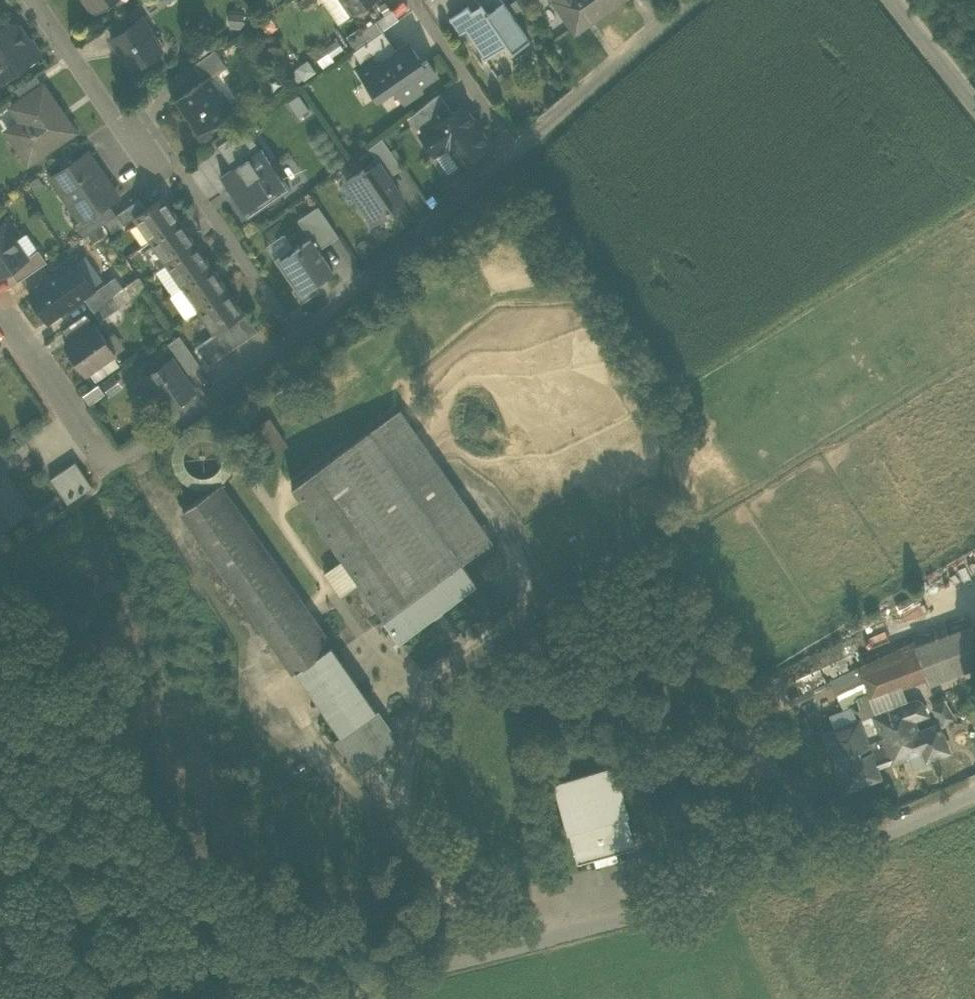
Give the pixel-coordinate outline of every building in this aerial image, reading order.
[(93,12),(111,0),(84,0),(93,12)] [(151,9),(165,0),(145,0),(151,9)] [(342,0),(322,0),(338,23),(352,14),(342,0)] [(352,14),(371,0),(342,0),(352,14)] [(387,0),(371,0),(352,14),(360,26),(362,29),(375,20),(392,8),(387,0)] [(449,18),(459,33),(465,29),(485,58),(506,44),(512,52),(530,40),(502,0),(476,0),(479,4),(471,10),(468,6),(449,18)] [(573,28),(591,15),(593,19),(621,0),(555,0),(554,1),(573,28)] [(400,19),(392,8),(375,20),(383,31),(400,19)] [(118,51),(130,69),(162,48),(140,16),(115,33),(124,46),(118,51)] [(347,35),(356,49),(383,31),(375,20),(362,29),(360,26),(347,35)] [(8,75),(39,53),(39,52),(31,41),(30,40),(29,41),(19,26),(8,24),(0,29),(0,68),(2,66),(8,75)] [(396,50),(383,31),(356,49),(353,51),(362,64),(371,58),(377,66),(395,53),(394,52),(396,50)] [(124,46),(115,33),(109,38),(118,51),(124,46)] [(418,86),(436,74),(426,59),(420,63),(417,58),(418,56),(408,42),(396,50),(394,52),(395,53),(377,66),(371,58),(362,64),(357,67),(377,96),(393,85),(404,101),(420,90),(418,86)] [(194,63),(205,79),(208,77),(209,78),(227,66),(215,49),(194,63)] [(18,87),(24,97),(46,82),(40,72),(18,87)] [(178,98),(200,130),(228,111),(217,95),(219,93),(209,78),(208,77),(205,79),(178,98)] [(8,128),(30,160),(77,128),(46,82),(24,97),(15,103),(24,116),(8,128)] [(231,109),(219,93),(217,95),(228,111),(231,109)] [(411,115),(423,132),(452,112),(440,93),(411,115)] [(461,163),(489,144),(463,105),(452,112),(423,132),(421,133),(434,153),(443,147),(451,148),(461,163)] [(217,145),(233,168),(261,149),(245,125),(217,145)] [(379,162),(389,176),(402,167),(382,138),(369,147),(379,162)] [(244,209),(284,182),(270,161),(261,148),(261,149),(233,168),(221,176),(229,187),(244,209)] [(80,219),(81,221),(105,205),(108,202),(118,196),(88,152),(51,177),(80,219)] [(244,209),(229,187),(227,188),(247,218),(291,188),(272,160),(270,161),(284,182),(244,209)] [(359,204),(372,223),(392,209),(390,206),(401,198),(390,181),(392,180),(389,176),(379,162),(366,171),(364,168),(347,179),(362,202),(359,204)] [(135,217),(151,239),(179,220),(162,197),(146,208),(135,216),(135,217)] [(117,213),(124,224),(135,217),(135,216),(146,208),(139,198),(117,213)] [(117,214),(108,202),(105,205),(113,216),(117,214)] [(75,223),(84,236),(103,222),(113,216),(105,205),(81,221),(80,219),(75,223)] [(298,219),(310,238),(318,249),(338,235),(318,206),(298,219)] [(151,239),(167,262),(195,243),(179,220),(151,239)] [(9,270),(27,258),(26,257),(3,223),(0,225),(0,276),(9,270)] [(315,284),(334,271),(318,249),(310,238),(295,248),(280,259),(303,292),(315,284)] [(167,262),(183,286),(211,266),(195,243),(167,262)] [(295,248),(293,245),(274,258),(294,287),(291,289),(301,302),(319,290),(315,284),(303,292),(280,259),(295,248)] [(9,270),(17,282),(47,261),(38,249),(26,257),(27,258),(9,270)] [(29,294),(48,320),(66,307),(64,304),(75,297),(75,298),(93,287),(73,258),(55,270),(58,273),(29,294)] [(183,286),(199,309),(227,290),(211,266),(183,286)] [(86,297),(93,307),(112,295),(123,287),(115,276),(86,297)] [(243,313),(227,290),(199,309),(215,332),(225,326),(235,319),(243,313)] [(119,305),(112,295),(93,307),(101,318),(119,305)] [(76,300),(75,298),(75,297),(64,304),(66,307),(76,300)] [(243,313),(235,319),(247,338),(258,331),(245,312),(243,313)] [(235,319),(225,326),(237,345),(247,338),(235,319)] [(65,345),(85,373),(115,352),(95,324),(65,345)] [(215,332),(215,333),(228,351),(237,345),(225,326),(215,332)] [(215,333),(205,339),(218,358),(228,351),(215,333)] [(168,343),(188,372),(200,364),(179,335),(168,343)] [(209,364),(218,358),(205,339),(196,346),(209,364)] [(159,396),(167,408),(194,390),(171,358),(145,376),(152,386),(149,389),(156,399),(159,396)] [(400,408),(367,432),(460,564),(492,541),(400,408)] [(291,485),(399,638),(441,608),(474,585),(460,564),(367,432),(291,485)] [(50,478),(67,502),(84,491),(92,485),(75,461),(50,478)] [(26,509),(0,472),(0,527),(26,509)] [(183,509),(297,670),(331,646),(218,485),(183,509)] [(915,645),(918,653),(926,675),(929,684),(974,666),(974,633),(972,624),(915,645)] [(860,665),(863,674),(918,653),(915,645),(913,641),(860,665)] [(376,710),(331,646),(297,670),(341,734),(342,735),(376,711),(376,710)] [(779,686),(828,684),(827,653),(777,655),(779,686)] [(926,675),(918,653),(863,674),(870,696),(900,685),(926,675)] [(907,702),(900,685),(870,696),(867,697),(874,716),(907,703),(907,702)] [(824,732),(845,788),(880,775),(876,766),(890,761),(891,763),(924,751),(927,759),(948,750),(938,726),(919,733),(913,718),(927,712),(921,701),(916,698),(907,702),(907,703),(874,716),(881,734),(866,739),(859,719),(824,732)] [(935,709),(943,723),(953,717),(944,703),(935,709)] [(382,737),(391,730),(376,710),(376,711),(368,717),(382,737)] [(376,711),(342,735),(341,734),(334,738),(359,773),(401,744),(391,730),(382,737),(368,717),(376,711)] [(577,863),(635,847),(613,768),(555,783),(577,863)]
